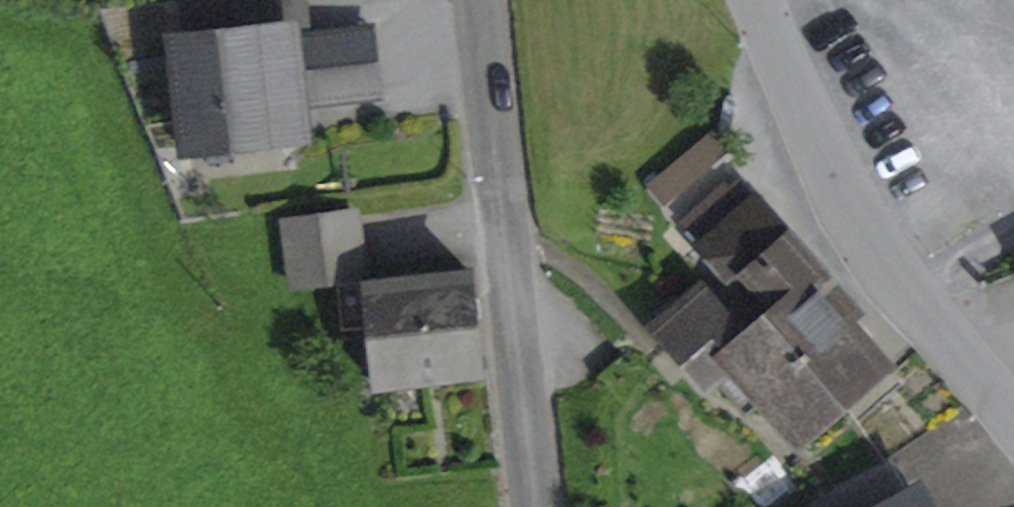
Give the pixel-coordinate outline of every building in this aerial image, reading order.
[(299,130),(296,102),(291,58),(305,56),(310,100),(372,93),(364,29),(306,36),(288,38),(288,30),(259,33),(256,0),(189,0),(188,0),(192,41),(178,43),(189,142),(299,130)] [(259,33),(288,30),(288,38),(306,36),(302,0),(256,0),(259,33)] [(296,102),(310,100),(305,56),(291,58),(296,102)] [(747,274),(773,303),(762,313),(838,398),(879,362),(846,325),(859,314),(738,178),(728,187),(689,222),(704,240),(700,244),(736,284),(747,274)] [(682,215),(689,222),(728,187),(722,180),(682,215)] [(362,273),(354,213),(285,223),(293,282),(337,276),(362,273)] [(368,326),(375,383),(479,371),(467,270),(363,282),(368,326)] [(342,328),(368,326),(363,282),(362,273),(337,276),(342,328)] [(762,394),(796,434),(838,398),(762,313),(745,292),(701,285),(657,323),(710,384),(718,377),(745,408),(762,394)]
